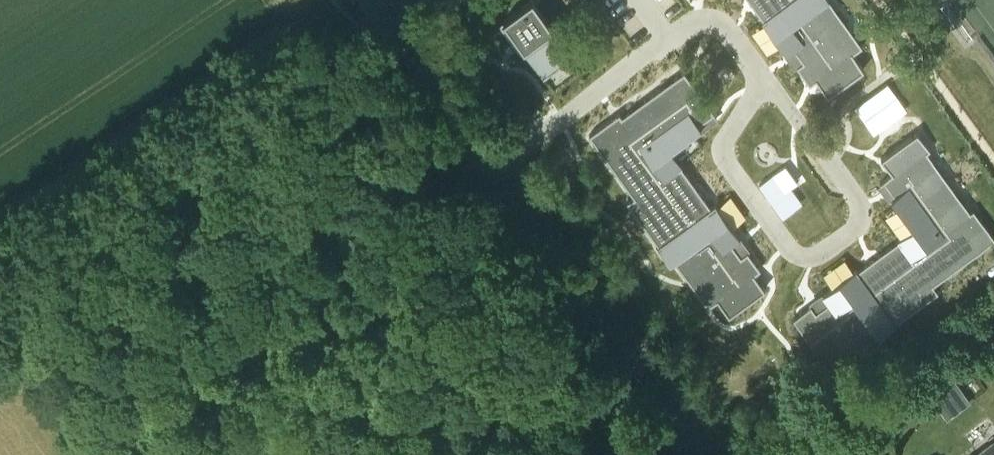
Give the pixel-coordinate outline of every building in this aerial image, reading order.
[(533,18),(528,21),(531,25),(565,0),(520,0),(533,18)] [(763,20),(762,21),(786,54),(794,49),(803,61),(796,66),(809,84),(816,79),(817,81),(819,79),(827,90),(825,92),(827,95),(864,69),(852,53),(862,46),(829,0),(749,0),(763,20)] [(589,133),(634,195),(627,200),(658,243),(657,244),(659,246),(663,243),(673,255),(668,259),(670,261),(674,258),(708,305),(717,298),(729,314),(765,287),(763,284),(761,286),(753,275),(755,274),(754,272),(760,267),(747,249),(740,254),(735,246),(731,242),(740,236),(715,202),(710,205),(681,164),(682,163),(671,148),(701,127),(698,123),(713,112),(715,116),(716,115),(684,69),(622,114),(619,111),(589,133)] [(888,81),(855,105),(873,132),(907,108),(888,81)] [(793,317),(831,369),(878,335),(879,336),(881,334),(877,330),(890,320),(893,325),(896,324),(895,323),(938,292),(933,285),(993,241),(993,238),(973,209),(970,212),(927,152),(930,150),(917,132),(881,158),(883,161),(885,159),(889,165),(893,170),(891,172),(892,174),(880,182),(881,184),(884,181),(895,196),(891,199),(912,228),(897,239),(898,241),(857,270),(856,269),(822,293),(828,301),(819,308),(816,310),(811,304),(793,317)] [(798,179),(785,162),(758,181),(783,216),(803,203),(790,185),(798,179)] [(939,408),(963,392),(953,377),(929,394),(939,408)] [(799,441),(796,436),(794,434),(787,439),(790,443),(786,445),(789,449),(799,441)] [(973,454),(993,454),(993,440),(973,454)]
